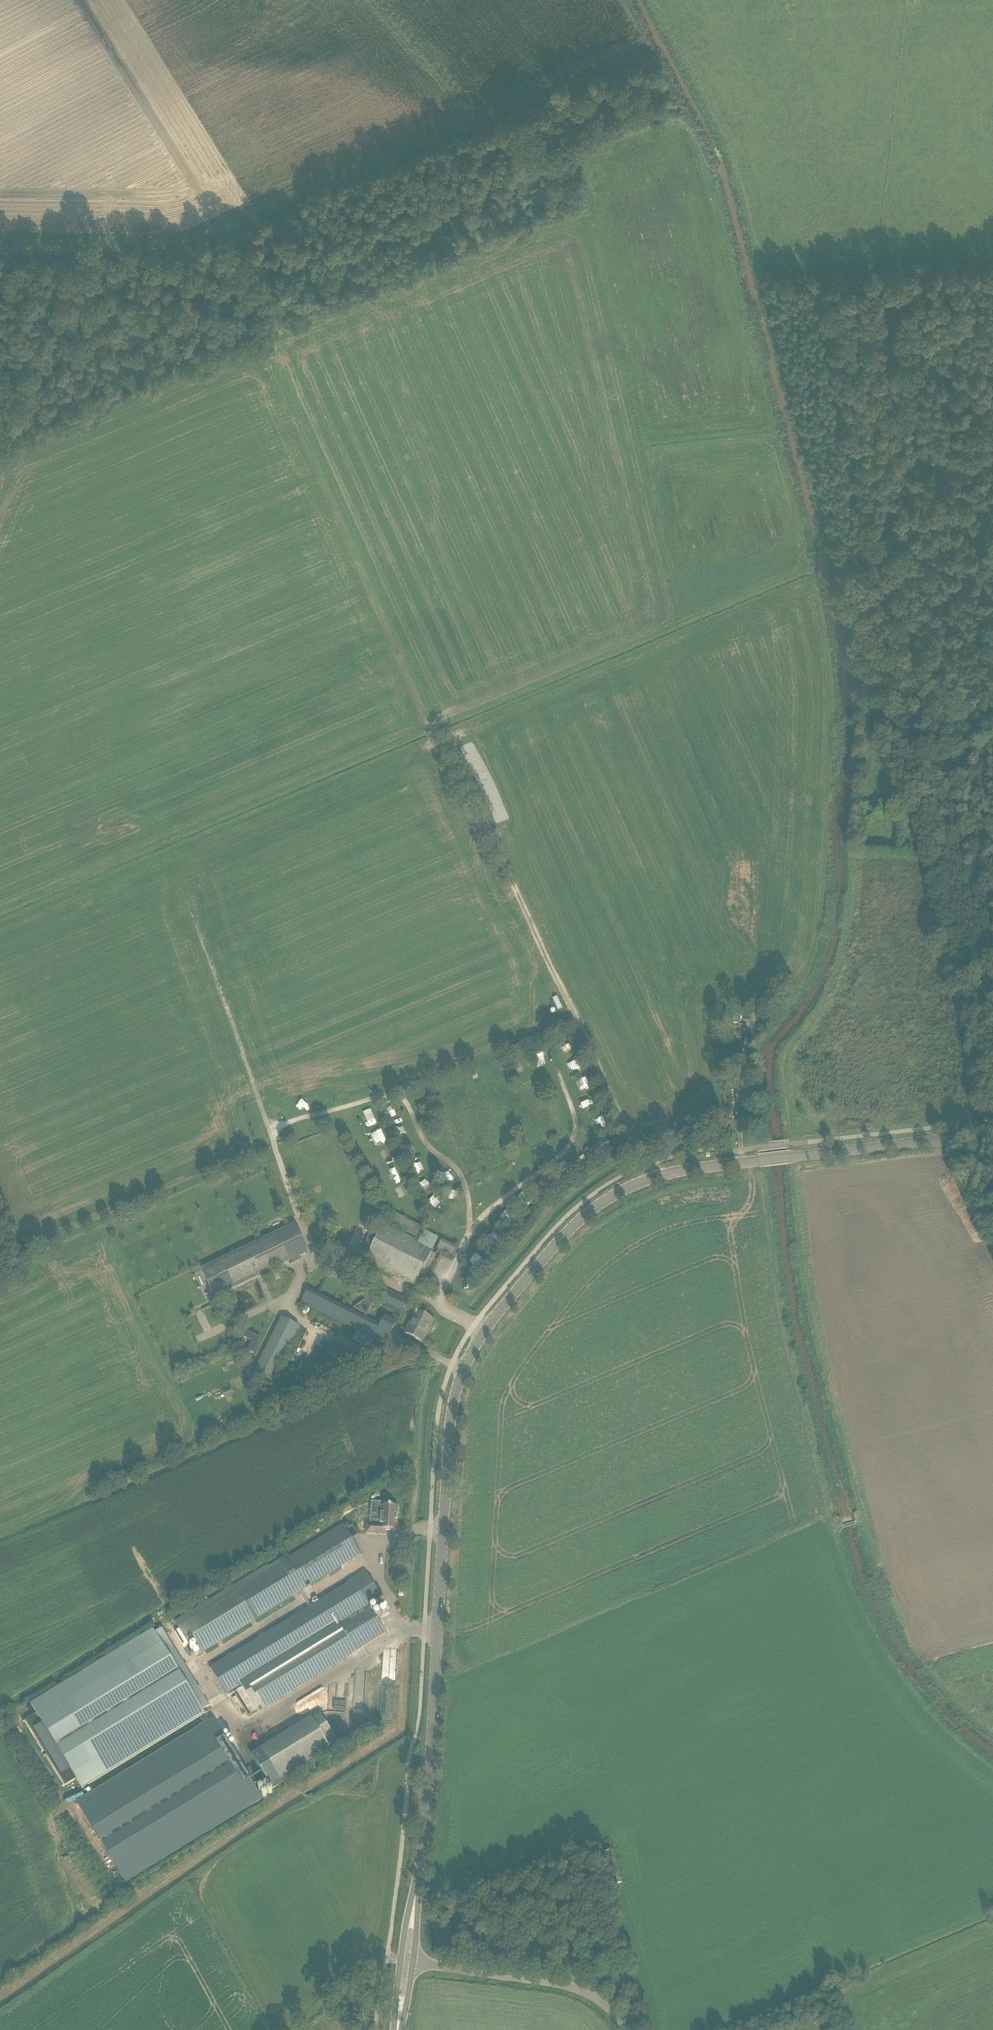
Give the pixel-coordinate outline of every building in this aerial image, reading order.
[(890,804),(891,816),(896,816),(895,812),(899,812),(898,803),(890,804)] [(537,1063),(542,1061),(539,1052),(534,1054),(537,1063)] [(510,1063),(513,1072),(523,1069),(521,1060),(510,1063)] [(584,1078),(577,1081),(579,1086),(587,1082),(584,1078)] [(736,1096),(737,1103),(742,1107),(749,1106),(753,1101),(753,1094),(747,1090),(741,1091),(736,1096)] [(368,1130),(377,1128),(375,1118),(366,1120),(368,1130)] [(394,1129),(397,1136),(405,1132),(402,1125),(394,1129)] [(374,1144),(383,1143),(382,1134),(374,1135),(374,1144)] [(382,1163),(391,1159),(386,1148),(377,1153),(382,1163)] [(417,1186),(424,1194),(432,1186),(424,1179),(417,1186)] [(391,1225),(416,1237),(421,1227),(396,1215),(391,1225)] [(365,1262),(405,1282),(414,1286),(433,1250),(384,1225),(365,1262)] [(217,1296),(305,1254),(292,1226),(204,1269),(217,1296)] [(455,1250),(440,1243),(436,1249),(451,1257),(455,1250)] [(477,1249),(470,1257),(477,1263),(484,1255),(477,1249)] [(379,1287),(371,1301),(379,1305),(381,1301),(402,1311),(405,1305),(409,1307),(411,1303),(406,1300),(407,1299),(403,1297),(402,1298),(379,1287)] [(306,1294),(301,1303),(374,1340),(385,1345),(392,1331),(394,1327),(396,1324),(384,1318),(382,1321),(377,1330),(334,1308),(330,1316),(316,1309),(320,1301),(306,1294)] [(334,1308),(320,1301),(316,1309),(330,1316),(334,1308)] [(365,1315),(371,1305),(364,1301),(353,1309),(365,1315)] [(420,1306),(416,1312),(427,1318),(428,1315),(426,1313),(428,1310),(420,1306)] [(405,1334),(420,1342),(427,1329),(429,1330),(434,1321),(427,1318),(416,1312),(405,1334)] [(271,1382),(299,1327),(282,1318),(254,1374),(271,1382)] [(247,1350),(253,1354),(261,1339),(246,1331),(243,1337),(251,1341),(247,1350)] [(332,1344),(324,1359),(353,1374),(360,1359),(361,1358),(332,1344)] [(366,1534),(386,1535),(386,1531),(397,1531),(398,1507),(389,1507),(390,1504),(387,1504),(387,1503),(381,1503),(378,1503),(378,1516),(381,1516),(380,1525),(366,1525),(366,1534)] [(185,1628),(180,1631),(188,1643),(193,1640),(201,1653),(254,1620),(352,1560),(361,1555),(343,1525),(334,1530),(236,1591),(182,1623),(185,1628)] [(357,1578),(210,1669),(227,1698),(235,1693),(249,1717),(262,1709),(376,1639),(384,1634),(368,1607),(381,1599),(365,1573),(357,1578)] [(36,1714),(26,1721),(66,1786),(76,1779),(82,1789),(204,1714),(202,1711),(209,1706),(162,1629),(155,1633),(153,1630),(31,1705),(36,1714)] [(394,1719),(396,1649),(383,1649),(381,1719),(394,1719)] [(332,1753),(328,1747),(337,1741),(320,1715),(312,1720),(311,1718),(259,1750),(280,1784),(332,1753)] [(77,1804),(126,1883),(262,1799),(213,1720),(77,1804)]
